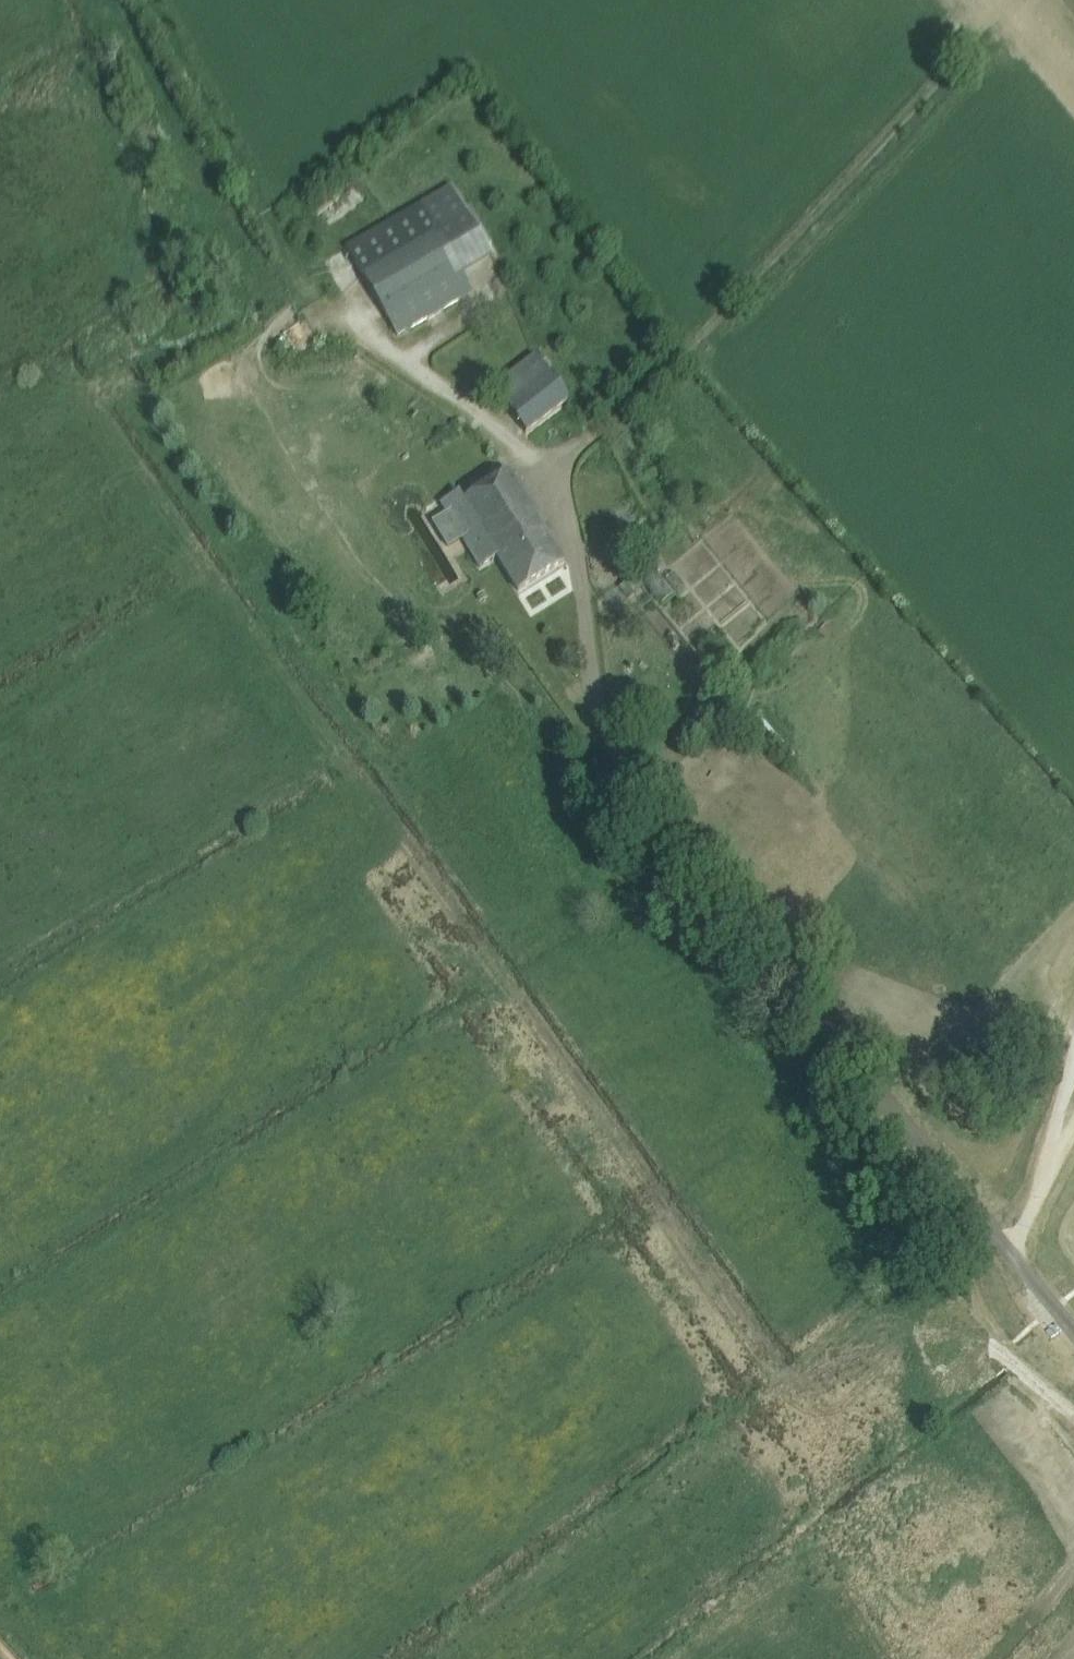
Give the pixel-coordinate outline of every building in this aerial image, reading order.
[(421,202),(347,245),(399,335),(474,291),(421,202)] [(492,387),(527,432),(570,399),(536,354),(492,387)] [(459,490),(440,502),(446,512),(447,512),(479,567),(498,555),(519,590),(565,562),(510,471),(465,499),(459,490)] [(655,547),(649,536),(633,545),(639,556),(655,547)]
